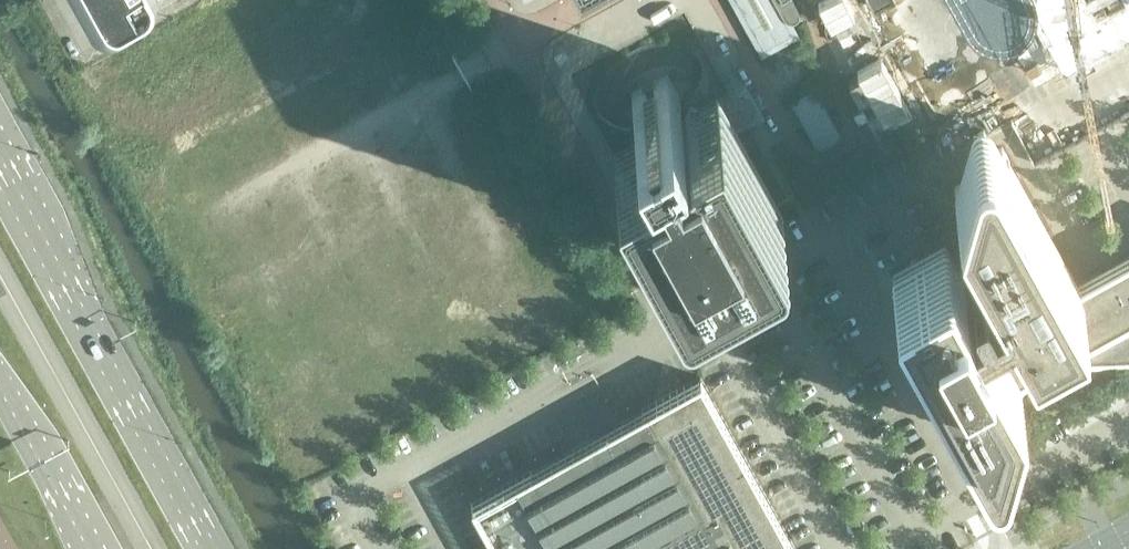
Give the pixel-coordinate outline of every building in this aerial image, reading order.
[(87,6),(89,8),(91,9),(92,10),(95,11),(99,11),(102,11),(105,11),(108,10),(111,9),(113,8),(117,6),(127,0),(83,0),(87,6)] [(775,0),(731,0),(762,56),(800,35),(796,27),(793,21),(789,21),(786,19),(783,17),(775,2),(776,1),(775,0)] [(795,0),(775,0),(776,1),(775,2),(783,17),(786,19),(789,21),(793,21),(794,21),(795,21),(796,21),(796,20),(797,20),(797,19),(798,19),(798,18),(799,18),(799,17),(800,17),(800,16),(800,15),(800,14),(801,14),(801,13),(801,12),(801,11),(800,11),(800,10),(800,9),(800,8),(795,0)] [(940,129),(1128,24),(1128,0),(869,0),(940,129)] [(568,50),(563,41),(554,46),(559,54),(568,50)] [(667,73),(655,80),(668,103),(680,97),(667,73)] [(723,91),(725,93),(731,89),(735,96),(737,96),(738,95),(740,96),(741,96),(742,96),(744,97),(745,98),(745,99),(746,101),(746,102),(746,104),(746,105),(746,106),(745,108),(744,109),(742,110),(746,117),(740,120),(741,123),(765,112),(745,76),(723,91)] [(669,106),(668,103),(655,80),(653,77),(642,83),(644,86),(657,110),(658,112),(662,118),(662,119),(669,131),(654,142),(653,142),(653,143),(652,143),(652,144),(651,144),(651,145),(651,146),(650,147),(650,148),(650,149),(651,150),(651,151),(652,152),(652,153),(653,153),(653,154),(654,154),(655,155),(656,155),(657,155),(658,155),(659,155),(660,155),(661,155),(669,151),(698,138),(740,120),(743,119),(746,117),(742,110),(744,109),(745,108),(746,106),(746,105),(746,104),(746,102),(746,101),(745,99),(745,98),(744,97),(742,96),(741,96),(740,96),(738,95),(737,96),(735,96),(731,89),(728,91),(725,93),(679,124),(673,113),(673,112),(669,106)] [(645,117),(657,110),(644,86),(632,92),(645,117)] [(691,87),(690,86),(689,89),(688,93),(687,97),(684,100),(682,104),(679,107),(677,109),(675,110),(673,112),(673,113),(677,110),(680,107),(682,105),(684,103),(686,101),(688,99),(690,96),(693,94),(695,91),(695,90),(691,87)] [(817,86),(793,98),(818,146),(842,133),(817,86)] [(867,109),(862,101),(853,106),(858,114),(867,109)] [(700,142),(698,138),(669,151),(672,158),(670,159),(676,170),(682,180),(688,191),(694,201),(726,184),(720,173),(714,162),(708,151),(703,141),(700,142)] [(983,258),(982,258),(981,257),(980,257),(979,257),(978,257),(977,257),(976,257),(975,257),(974,258),(973,258),(972,259),(971,260),(971,261),(970,261),(970,262),(970,263),(970,264),(970,265),(970,266),(970,267),(970,268),(975,277),(970,281),(949,243),(949,242),(948,242),(947,242),(946,242),(945,242),(932,250),(909,262),(894,270),(894,271),(893,271),(893,272),(893,273),(893,274),(970,413),(971,414),(972,414),(973,414),(974,414),(995,402),(996,402),(996,401),(996,400),(996,399),(995,399),(991,391),(1018,376),(1048,359),(1052,357),(1121,354),(1128,354),(1128,254),(1077,283),(1016,173),(1003,149),(1002,148),(1001,148),(1000,148),(999,149),(979,160),(978,160),(978,161),(978,162),(978,163),(982,171),(959,184),(956,186),(956,187),(955,187),(955,188),(956,189),(998,265),(989,270),(984,260),(983,259),(983,258)] [(558,183),(555,177),(536,187),(542,199),(561,188),(558,183)] [(765,494),(702,379),(701,378),(700,378),(699,378),(698,378),(642,409),(643,411),(615,427),(615,426),(613,425),(612,424),(611,423),(609,423),(608,423),(606,423),(605,424),(604,425),(603,426),(602,427),(601,428),(601,430),(601,431),(601,433),(602,434),(532,473),(531,470),(475,501),(474,502),(473,503),(473,504),(474,505),(498,548),(794,548),(795,548),(795,547),(794,546),(765,494)]
